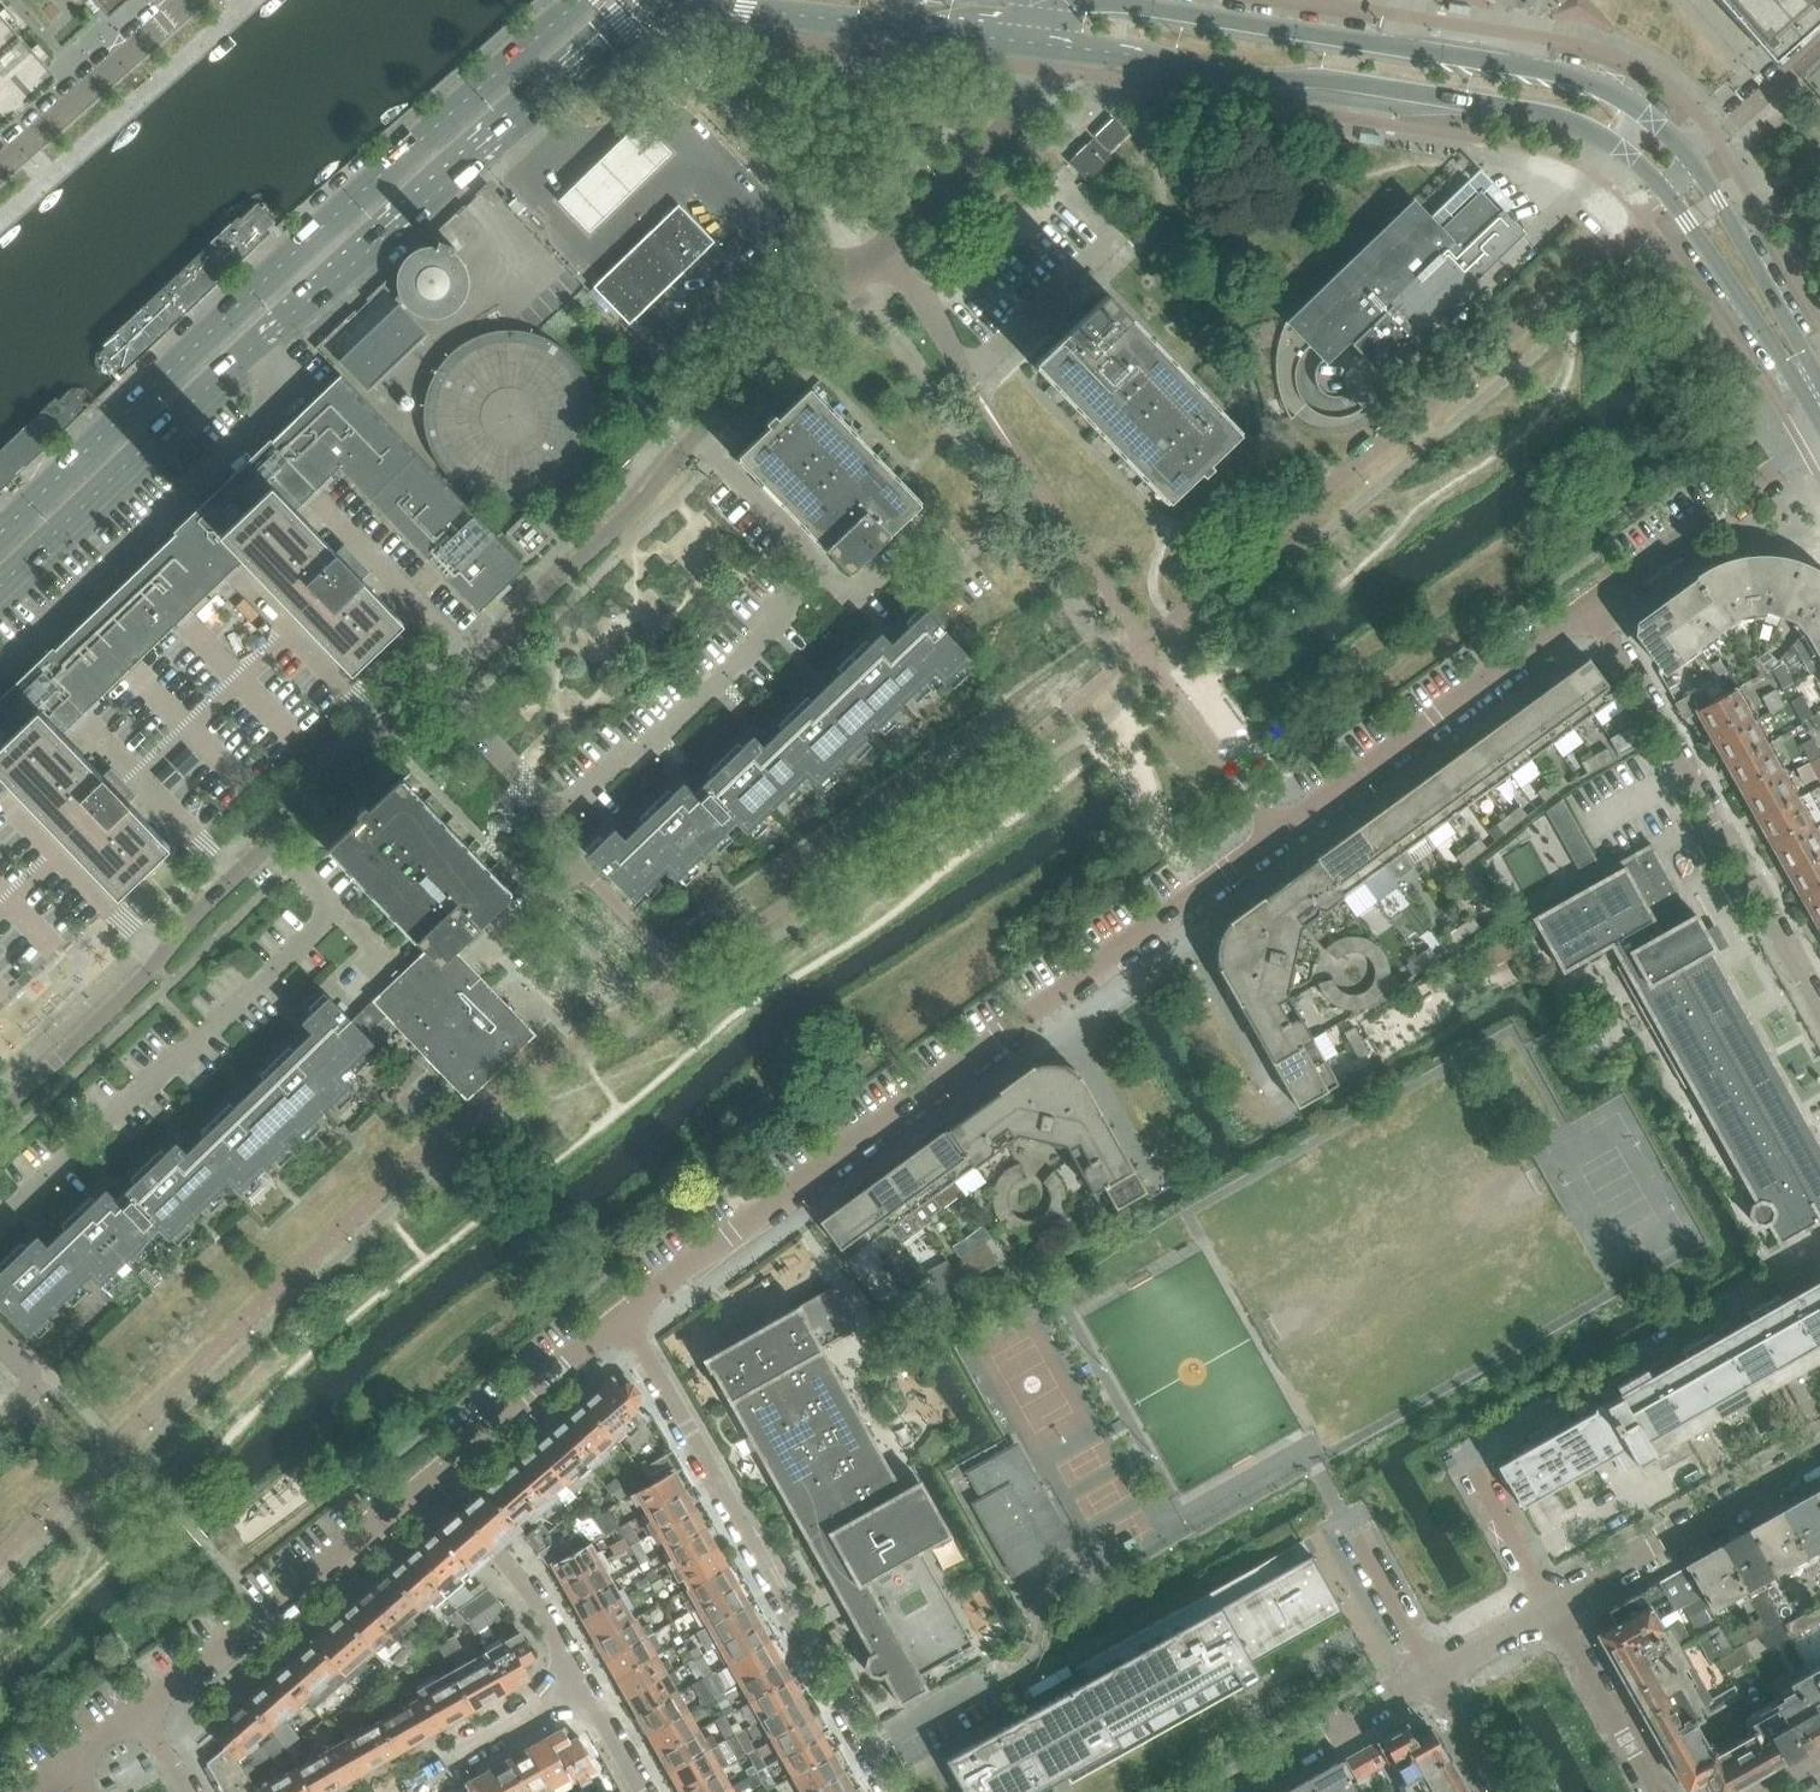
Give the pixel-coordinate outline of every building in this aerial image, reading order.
[(105,15),(109,18),(129,0),(92,0),(105,15)] [(1757,46),(1770,61),(1819,18),(1819,0),(1716,0),(1757,46)] [(59,81),(54,76),(45,66),(0,14),(0,133),(59,81)] [(1127,135),(1113,121),(1096,137),(1109,151),(1127,135)] [(641,122),(558,201),(589,233),(671,153),(641,122)] [(1113,159),(1093,138),(1068,162),(1088,183),(1113,159)] [(1377,371),(1521,233),(1479,190),(1440,228),(1414,200),(1286,322),(1326,364),(1351,341),(1353,343),(1351,344),(1377,371)] [(107,385),(265,233),(281,218),(271,208),(253,203),(234,219),(101,345),(96,355),(93,371),(107,385)] [(629,325),(714,243),(678,205),(593,288),(629,325)] [(400,275),(399,281),(399,287),(400,292),(402,297),(403,300),(405,302),(410,308),(416,313),(424,316),(432,317),(440,317),(448,314),(456,309),(460,304),(464,297),(466,289),(467,281),(466,274),(462,266),(458,260),(452,255),(454,247),(438,242),(436,249),(426,250),(419,253),(412,257),(406,263),(402,270),(400,275)] [(1239,435),(1106,296),(1070,330),(1207,472),(1211,468),(1208,465),(1239,435)] [(398,305),(339,362),(367,391),(427,334),(398,305)] [(466,486),(492,497),(520,500),(548,494),(572,478),(590,456),(599,430),(600,401),(591,374),(574,352),(550,336),(523,328),(494,330),(468,341),(447,360),(433,385),(428,413),(432,441),(445,466),(466,486)] [(1207,472),(1070,330),(1034,364),(1058,389),(1060,386),(1168,499),(1166,501),(1167,503),(1199,473),(1202,476),(1207,472)] [(38,709),(62,734),(78,719),(235,568),(244,560),(220,535),(271,486),(295,511),(316,490),(320,487),(339,468),(340,469),(387,424),(341,376),(272,443),(270,441),(173,533),(176,535),(55,651),(53,649),(0,699),(0,746),(38,709)] [(92,398),(75,381),(0,453),(0,486),(92,398)] [(893,482),(872,460),(807,393),(809,390),(808,388),(776,418),(773,415),(765,423),(768,427),(736,457),(848,573),(903,520),(919,504),(899,484),(895,480),(893,482)] [(508,550),(477,518),(387,424),(340,469),(479,612),(525,568),(508,550)] [(402,623),(376,596),(362,581),(371,573),(344,544),(335,553),(295,511),(271,486),(220,535),(244,560),(351,672),(402,623)] [(536,520),(531,514),(530,514),(529,515),(509,534),(508,534),(508,535),(508,536),(514,543),(528,557),(529,557),(530,557),(551,538),(551,537),(551,536),(551,535),(536,520)] [(1781,617),(1800,566),(1798,565),(1784,561),(1769,559),(1755,559),(1740,560),(1726,564),(1713,570),(1700,577),(1694,581),(1726,625),(1742,614),(1766,612),(1781,617)] [(1811,570),(1800,566),(1781,617),(1794,621),(1803,630),(1819,660),(1819,576),(1811,570)] [(1664,672),(1726,625),(1694,581),(1692,582),(1693,583),(1638,623),(1636,634),(1663,670),(1664,672)] [(956,614),(942,600),(927,614),(941,628),(956,614)] [(970,659),(941,628),(927,614),(925,612),(891,644),(926,681),(934,674),(943,684),(970,659)] [(926,681),(891,644),(881,634),(823,690),(864,734),(871,727),(874,731),(926,681)] [(1779,663),(1773,658),(1779,651),(1772,646),(1766,652),(1758,659),(1767,672),(1774,669),(1779,663)] [(1767,672),(1758,659),(1755,656),(1749,660),(1761,675),(1767,672)] [(1620,694),(1609,675),(1607,672),(1603,671),(1600,672),(1598,672),(1588,659),(1566,676),(1594,713),(1620,694)] [(1728,672),(1719,661),(1711,667),(1720,679),(1728,672)] [(1792,684),(1781,666),(1772,671),(1783,689),(1792,684)] [(1594,713),(1566,676),(1545,691),(1573,729),(1594,713)] [(1696,711),(1728,694),(1721,683),(1705,690),(1704,688),(1702,688),(1701,686),(1696,679),(1681,687),(1674,678),(1664,683),(1684,719),(1696,711)] [(1754,720),(1737,688),(1728,694),(1696,711),(1710,735),(1730,724),(1734,731),(1754,720)] [(815,787),(867,737),(864,734),(823,690),(763,747),(798,784),(805,777),(815,787)] [(1573,729),(1545,691),(1524,706),(1552,744),(1573,729)] [(1784,707),(1781,701),(1775,691),(1762,698),(1771,715),(1784,707)] [(1813,716),(1802,696),(1791,703),(1802,722),(1808,719),(1813,716)] [(1552,744),(1524,706),(1503,722),(1531,760),(1552,744)] [(138,796),(111,767),(102,776),(62,734),(38,709),(0,746),(0,772),(11,783),(118,895),(170,846),(129,804),(138,796)] [(1817,714),(1813,716),(1808,719),(1817,733),(1819,732),(1819,718),(1817,714)] [(1768,744),(1754,720),(1734,731),(1730,724),(1710,735),(1727,766),(1768,744)] [(1531,760),(1503,722),(1482,737),(1510,775),(1531,760)] [(1646,741),(1636,724),(1620,733),(1629,750),(1646,741)] [(1629,750),(1620,733),(1609,739),(1619,756),(1629,750)] [(798,784),(763,747),(753,737),(693,794),(728,831),(736,824),(746,834),(798,784)] [(1510,775),(1482,737),(1461,752),(1489,790),(1510,775)] [(1817,753),(1811,741),(1798,748),(1805,760),(1817,753)] [(1784,774),(1768,744),(1727,766),(1740,789),(1760,778),(1764,785),(1784,774)] [(1613,759),(1607,748),(1594,755),(1600,766),(1613,759)] [(1489,790),(1461,752),(1440,768),(1468,806),(1489,790)] [(1600,766),(1594,755),(1581,763),(1587,774),(1600,766)] [(1818,759),(1809,764),(1815,775),(1819,772),(1819,763),(1818,759)] [(1468,806),(1440,768),(1419,783),(1447,821),(1468,806)] [(2,792),(11,783),(0,772),(0,794),(2,792)] [(1568,783),(1560,773),(1548,783),(1556,793),(1568,783)] [(1798,798),(1784,774),(1764,785),(1760,778),(1740,789),(1758,820),(1798,798)] [(485,874),(463,852),(399,784),(401,782),(400,780),(368,810),(365,806),(356,815),(360,818),(328,848),(370,892),(388,910),(392,915),(396,919),(401,924),(411,935),(416,939),(426,950),(439,964),(454,950),(511,896),(487,871),(485,874)] [(1447,821),(1419,783),(1398,798),(1426,836),(1447,821)] [(1556,793),(1548,783),(1536,792),(1544,802),(1556,793)] [(728,831),(693,794),(683,784),(624,840),(640,857),(659,877),(667,870),(677,880),(728,831)] [(1426,836),(1398,798),(1377,814),(1405,852),(1426,836)] [(1814,826),(1798,798),(1758,820),(1770,842),(1790,831),(1793,838),(1814,826)] [(1571,815),(1562,799),(1545,812),(1553,825),(1571,815)] [(1527,816),(1519,806),(1507,815),(1515,825),(1527,816)] [(1416,866),(1405,852),(1377,814),(1356,829),(1384,867),(1395,881),(1416,866)] [(1515,825),(1507,815),(1496,824),(1504,834),(1515,825)] [(1586,842),(1571,815),(1553,825),(1568,852),(1586,842)] [(1814,826),(1793,838),(1790,831),(1770,842),(1788,874),(1819,855),(1819,837),(1814,826)] [(1384,867),(1356,829),(1335,845),(1362,883),(1384,867)] [(659,877),(640,857),(624,840),(614,830),(588,856),(633,902),(659,877)] [(1487,848),(1479,838),(1467,847),(1475,857),(1487,848)] [(1595,859),(1586,842),(1568,852),(1577,869),(1594,860),(1595,859)] [(1684,1088),(1686,1087),(1685,1086),(1689,1084),(1756,1203),(1751,1205),(1749,1215),(1754,1224),(1764,1226),(1767,1224),(1779,1245),(1819,1221),(1819,1222),(1819,1145),(1713,955),(1711,951),(1715,949),(1710,940),(1705,931),(1695,914),(1691,916),(1651,844),(1603,872),(1601,872),(1604,878),(1533,918),(1563,972),(1584,959),(1586,959),(1611,945),(1621,964),(1616,966),(1684,1088)] [(1362,883),(1335,845),(1314,860),(1341,898),(1362,883)] [(1475,857),(1467,847),(1455,857),(1463,867),(1475,857)] [(1788,874),(1801,896),(1819,885),(1819,886),(1819,855),(1788,874)] [(1318,915),(1319,909),(1325,910),(1341,898),(1314,860),(1273,890),(1274,891),(1264,899),(1263,897),(1229,922),(1229,923),(1224,930),(1219,938),(1217,945),(1293,961),(1300,928),(1301,927),(1301,928),(1318,915)] [(1819,885),(1801,896),(1818,928),(1819,927),(1819,886),(1819,885)] [(1479,927),(1472,917),(1460,926),(1467,936),(1479,927)] [(1467,936),(1460,926),(1447,935),(1455,945),(1467,936)] [(1352,953),(1351,936),(1345,937),(1339,939),(1346,954),(1349,953),(1352,953)] [(1359,953),(1363,938),(1362,937),(1354,936),(1351,936),(1352,953),(1355,953),(1359,953)] [(1365,956),(1374,943),(1370,940),(1363,938),(1359,953),(1360,954),(1365,956)] [(1346,954),(1339,939),(1337,939),(1330,944),(1329,945),(1340,957),(1343,955),(1346,954)] [(1370,961),(1383,952),(1380,948),(1377,945),(1374,943),(1365,956),(1370,961)] [(1297,1013),(1287,995),(1286,993),(1293,961),(1217,945),(1217,946),(1216,955),(1218,964),(1220,969),(1219,970),(1240,1007),(1241,1006),(1248,1017),(1246,1018),(1271,1062),(1312,1038),(1302,1020),(1296,1019),(1297,1013)] [(1340,957),(1329,945),(1324,950),(1336,960),(1338,959),(1340,957)] [(1437,958),(1429,948),(1417,957),(1425,967),(1437,958)] [(536,1035),(519,1017),(454,950),(439,964),(426,950),(410,965),(371,1002),(372,1003),(393,1025),(467,1102),(536,1035)] [(1389,963),(1385,955),(1383,952),(1370,961),(1373,967),(1373,968),(1389,963)] [(1425,967),(1417,957),(1405,966),(1412,976),(1425,967)] [(1390,974),(1389,965),(1389,963),(1373,968),(1374,973),(1374,974),(1390,975),(1390,974)] [(23,987),(32,978),(27,972),(17,981),(23,987)] [(1389,982),(1390,975),(1374,974),(1373,979),(1373,981),(1388,987),(1389,982)] [(1320,990),(1334,983),(1332,979),(1317,983),(1318,985),(1320,990)] [(1387,990),(1388,987),(1373,981),(1371,985),(1369,987),(1382,998),(1382,997),(1387,990)] [(1327,1000),(1338,989),(1335,985),(1334,983),(1320,990),(1321,993),(1326,1000),(1327,1000)] [(1382,998),(1369,987),(1368,988),(1364,992),(1372,1005),(1376,1003),(1382,998)] [(1337,1007),(1344,993),(1339,990),(1338,989),(1327,1000),(1333,1005),(1337,1007)] [(1372,1005),(1364,992),(1363,992),(1358,994),(1361,1010),(1365,1009),(1369,1008),(1372,1005)] [(1349,1011),(1351,995),(1345,993),(1344,993),(1337,1007),(1340,1009),(1349,1011)] [(1361,1010),(1358,994),(1357,994),(1351,995),(1349,1011),(1357,1011),(1361,1010)] [(374,1044),(352,1021),(329,997),(302,1023),(312,1033),(347,1070),(374,1044)] [(393,1025),(372,1003),(352,1021),(374,1044),(393,1025)] [(1362,1040),(1354,1027),(1343,1033),(1350,1046),(1362,1040)] [(298,1137),(350,1087),(340,1077),(347,1070),(312,1033),(253,1090),(298,1137)] [(1325,1061),(1313,1040),(1312,1038),(1271,1062),(1284,1084),(1325,1061)] [(1369,1053),(1362,1040),(1350,1046),(1358,1060),(1369,1053)] [(1339,1085),(1325,1061),(1284,1084),(1297,1108),(1327,1091),(1328,1091),(1339,1085)] [(1042,1140),(1058,1065),(1056,1064),(1047,1064),(1038,1065),(1033,1067),(1032,1066),(998,1091),(999,1092),(989,1100),(988,1098),(946,1129),(975,1166),(992,1154),(993,1148),(998,1149),(1015,1137),(1015,1136),(1017,1135),(1042,1140)] [(1133,1169),(1107,1124),(1106,1125),(1099,1114),(1101,1113),(1080,1076),(1079,1077),(1072,1071),(1064,1067),(1058,1065),(1042,1140),(1065,1145),(1067,1147),(1067,1148),(1077,1166),(1083,1168),(1081,1173),(1092,1192),(1133,1169)] [(239,1193),(291,1144),(298,1137),(253,1090),(194,1146),(229,1183),(239,1193)] [(975,1166),(946,1129),(925,1144),(953,1182),(975,1166)] [(169,1240),(221,1190),(229,1183),(194,1146),(186,1153),(177,1143),(124,1193),(159,1230),(169,1240)] [(953,1182),(925,1144),(904,1160),(932,1198),(933,1197),(942,1209),(962,1194),(953,1182)] [(932,1198),(904,1160),(883,1175),(911,1213),(932,1198)] [(1023,1179),(1019,1163),(1013,1165),(1021,1180),(1023,1179)] [(1021,1180),(1013,1165),(1011,1166),(1004,1171),(1003,1172),(1015,1183),(1017,1181),(1021,1180)] [(1116,1209),(1146,1192),(1133,1169),(1092,1192),(1105,1215),(1116,1209)] [(1045,1186),(1057,1175),(1053,1171),(1052,1170),(1042,1183),(1044,1185),(1045,1186)] [(1015,1183),(1003,1172),(999,1177),(996,1182),(1010,1189),(1012,1185),(1015,1183)] [(911,1213),(883,1175),(862,1191),(890,1229),(911,1213)] [(1063,1185),(1059,1177),(1057,1175),(1045,1186),(1048,1190),(1048,1191),(1063,1185)] [(1009,1191),(1010,1189),(996,1182),(994,1185),(992,1193),(1008,1196),(1009,1191)] [(1065,1193),(1063,1185),(1048,1191),(1050,1196),(1050,1198),(1066,1197),(1065,1193)] [(100,1286),(152,1237),(159,1230),(124,1193),(117,1200),(107,1190),(56,1239),(90,1276),(100,1286)] [(890,1229),(862,1191),(841,1206),(869,1244),(890,1229)] [(1008,1203),(1008,1197),(1008,1196),(992,1193),(992,1201),(992,1206),(1008,1203)] [(1065,1208),(1066,1199),(1066,1197),(1050,1198),(1050,1202),(1049,1205),(1065,1209),(1065,1208)] [(997,1218),(1010,1210),(1008,1203),(992,1206),(993,1210),(996,1217),(997,1218)] [(1062,1215),(1065,1209),(1049,1205),(1048,1208),(1046,1211),(1059,1220),(1062,1215)] [(869,1244),(841,1206),(820,1222),(840,1250),(847,1260),(869,1244)] [(1005,1227),(1015,1215),(1013,1213),(1010,1210),(997,1218),(999,1222),(1005,1227)] [(1059,1220),(1046,1211),(1046,1212),(1042,1216),(1051,1229),(1052,1229),(1058,1223),(1059,1220)] [(1015,1234),(1021,1219),(1017,1217),(1015,1215),(1005,1227),(1005,1228),(1012,1233),(1015,1234)] [(1051,1229),(1042,1216),(1036,1219),(1035,1219),(1040,1234),(1044,1233),(1051,1229)] [(1028,1236),(1028,1220),(1023,1220),(1021,1219),(1015,1234),(1019,1235),(1028,1236)] [(1040,1234),(1035,1219),(1030,1220),(1028,1220),(1028,1236),(1036,1236),(1040,1234)] [(82,1284),(90,1276),(56,1239),(48,1246),(38,1236),(0,1272),(0,1307),(27,1336),(57,1307),(82,1284)] [(991,1252),(985,1241),(972,1248),(978,1259),(991,1252)] [(978,1259),(972,1248),(959,1256),(965,1267),(978,1259)] [(998,1263),(991,1252),(978,1259),(984,1270),(998,1263)] [(984,1270),(978,1259),(965,1267),(971,1278),(984,1270)] [(953,1288),(946,1277),(933,1285),(939,1296),(953,1288)] [(1783,1304),(1607,1404),(1498,1465),(1503,1475),(1520,1505),(1522,1507),(1615,1454),(1625,1471),(1637,1464),(1638,1466),(1687,1438),(1819,1363),(1819,1284),(1783,1304)] [(939,1296),(933,1285),(920,1292),(926,1303),(939,1296)] [(950,1535),(920,1480),(901,1491),(821,1348),(854,1329),(830,1288),(758,1329),(759,1332),(707,1361),(872,1654),(868,1657),(865,1667),(870,1675),(879,1678),(883,1676),(900,1705),(927,1690),(919,1675),(973,1645),(920,1552),(950,1535)] [(906,1315),(900,1304),(886,1311),(893,1322),(906,1315)] [(647,1419),(634,1404),(638,1399),(639,1393),(632,1385),(626,1385),(621,1389),(612,1379),(584,1404),(616,1440),(627,1430),(630,1433),(647,1419)] [(616,1440),(584,1404),(564,1421),(578,1438),(574,1441),(583,1453),(579,1456),(589,1469),(608,1453),(605,1450),(616,1440)] [(583,1453),(574,1441),(578,1438),(564,1421),(535,1447),(566,1483),(578,1473),(581,1476),(589,1469),(579,1456),(583,1453)] [(1071,1542),(1049,1504),(1042,1490),(1016,1444),(1009,1448),(966,1472),(982,1499),(973,1504),(1013,1575),(1071,1542)] [(566,1483),(535,1447),(514,1465),(528,1481),(523,1486),(532,1497),(528,1501),(539,1513),(556,1498),(566,1508),(576,1498),(564,1485),(566,1483)] [(651,1485),(673,1473),(681,1468),(673,1453),(648,1466),(645,1462),(636,1468),(651,1485)] [(528,1501),(532,1497),(523,1486),(528,1481),(514,1465),(461,1511),(495,1550),(518,1529),(517,1528),(528,1519),(529,1522),(539,1513),(528,1501)] [(645,1513),(683,1491),(673,1473),(651,1485),(630,1497),(635,1507),(640,1504),(645,1513)] [(651,1534),(694,1510),(683,1491),(645,1513),(651,1522),(646,1525),(651,1534)] [(1819,1551),(1819,1504),(1814,1494),(1751,1530),(1777,1575),(1798,1563),(1805,1569),(1810,1579),(1816,1576),(1819,1583),(1819,1565),(1814,1554),(1819,1551)] [(667,1550),(704,1529),(694,1510),(651,1534),(657,1545),(662,1542),(667,1550)] [(471,1570),(495,1550),(461,1511),(417,1550),(431,1567),(428,1570),(430,1572),(439,1583),(436,1586),(447,1598),(457,1610),(468,1622),(498,1601),(488,1589),(475,1598),(463,1584),(465,1583),(462,1579),(471,1570)] [(609,1511),(596,1519),(606,1535),(619,1527),(609,1511)] [(604,1535),(586,1512),(569,1525),(576,1534),(568,1540),(576,1552),(589,1544),(604,1535)] [(548,1538),(538,1527),(525,1538),(538,1553),(564,1535),(561,1530),(548,1538)] [(672,1572),(715,1548),(704,1529),(667,1550),(672,1560),(667,1562),(672,1572)] [(1754,1588),(1777,1575),(1751,1530),(1688,1565),(1705,1595),(1714,1611),(1737,1598),(1741,1606),(1743,1605),(1748,1614),(1755,1610),(1767,1631),(1781,1623),(1765,1593),(1754,1588)] [(576,1552),(568,1540),(564,1535),(538,1553),(550,1567),(553,1565),(576,1552)] [(629,1548),(624,1539),(609,1547),(614,1556),(629,1548)] [(644,1551),(639,1543),(631,1548),(636,1556),(644,1551)] [(564,1583),(606,1559),(601,1550),(595,1554),(589,1544),(576,1552),(553,1565),(564,1583)] [(688,1588),(726,1567),(715,1548),(672,1572),(677,1582),(683,1579),(688,1588)] [(622,1560),(633,1554),(629,1549),(619,1555),(622,1560)] [(439,1583),(430,1572),(428,1570),(431,1567),(417,1550),(390,1574),(423,1611),(435,1601),(439,1606),(447,1598),(436,1586),(439,1583)] [(945,1760),(946,1761),(963,1791),(1037,1791),(1066,1776),(1070,1783),(1193,1715),(1261,1677),(1252,1662),(1342,1611),(1311,1555),(1263,1582),(1254,1567),(1075,1667),(1084,1683),(1006,1726),(945,1760)] [(612,1570),(606,1559),(564,1583),(575,1602),(613,1581),(608,1572),(612,1570)] [(1660,1620),(1654,1610),(1668,1602),(1674,1612),(1705,1595),(1688,1565),(1607,1611),(1616,1625),(1599,1635),(1607,1650),(1653,1624),(1660,1620)] [(699,1607),(736,1585),(726,1567),(688,1588),(693,1597),(683,1604),(689,1613),(699,1607)] [(659,1579),(654,1570),(646,1574),(651,1583),(659,1579)] [(423,1611),(390,1574),(369,1592),(384,1609),(380,1612),(391,1625),(388,1628),(399,1640),(416,1625),(412,1621),(423,1611)] [(649,1585),(645,1578),(635,1584),(639,1591),(649,1585)] [(665,1586),(660,1579),(651,1585),(655,1592),(665,1586)] [(585,1621),(628,1598),(622,1588),(618,1591),(613,1581),(575,1602),(585,1621)] [(709,1626),(747,1604),(736,1585),(699,1607),(709,1626)] [(391,1625),(380,1612),(384,1609),(369,1592),(342,1615),(375,1653),(388,1642),(391,1647),(399,1640),(388,1628),(391,1625)] [(633,1608),(628,1598),(585,1621),(596,1640),(634,1619),(629,1611),(633,1608)] [(487,1626),(507,1611),(498,1601),(468,1622),(475,1634),(478,1632),(487,1626)] [(720,1644),(758,1623),(747,1604),(709,1626),(701,1631),(696,1633),(707,1652),(720,1644)] [(1819,1623),(1819,1606),(1784,1626),(1792,1639),(1819,1623)] [(468,1622),(457,1610),(448,1616),(458,1629),(468,1622)] [(375,1653),(342,1615),(313,1640),(340,1671),(349,1683),(368,1667),(365,1662),(375,1653)] [(1736,1648),(1765,1632),(1757,1617),(1750,1621),(1751,1623),(1729,1635),(1736,1648)] [(607,1659),(653,1633),(648,1624),(639,1629),(634,1619),(596,1640),(607,1659)] [(730,1663),(768,1641),(758,1623),(720,1644),(730,1663)] [(1662,1693),(1685,1680),(1679,1670),(1685,1666),(1666,1632),(1660,1636),(1653,1624),(1607,1650),(1643,1713),(1666,1699),(1662,1693)] [(1787,1637),(1780,1625),(1760,1637),(1767,1649),(1787,1637)] [(487,1626),(478,1632),(484,1641),(494,1634),(487,1626)] [(663,1651),(653,1633),(607,1659),(617,1677),(655,1657),(663,1651)] [(522,1665),(534,1658),(521,1634),(485,1654),(506,1690),(529,1678),(522,1665)] [(682,1642),(678,1636),(673,1640),(676,1645),(682,1642)] [(423,1652),(410,1637),(403,1643),(416,1658),(423,1652)] [(454,1637),(437,1646),(444,1659),(462,1649),(454,1637)] [(1810,1649),(1803,1637),(1792,1644),(1799,1655),(1810,1649)] [(340,1671),(313,1640),(296,1656),(298,1658),(282,1672),(306,1700),(315,1693),(317,1696),(326,1687),(324,1685),(340,1671)] [(741,1682),(779,1660),(768,1641),(730,1663),(741,1682)] [(692,1659),(687,1650),(678,1655),(683,1664),(692,1659)] [(506,1690),(485,1654),(453,1672),(473,1709),(506,1690)] [(711,1673),(702,1656),(693,1661),(703,1678),(710,1674),(711,1673)] [(628,1696),(664,1676),(673,1671),(667,1661),(660,1665),(655,1657),(617,1677),(628,1696)] [(751,1701),(789,1679),(779,1660),(741,1682),(751,1701)] [(417,1671),(411,1662),(402,1668),(409,1677),(417,1671)] [(638,1714),(676,1693),(672,1686),(679,1681),(673,1671),(664,1676),(628,1696),(638,1714)] [(1794,1686),(1797,1691),(1782,1700),(1783,1702),(1776,1706),(1788,1730),(1797,1724),(1809,1745),(1819,1739),(1819,1671),(1794,1686)] [(296,1709),(306,1700),(282,1672),(247,1702),(276,1734),(285,1747),(300,1738),(284,1718),(286,1717),(288,1719),(298,1711),(296,1709)] [(473,1709),(453,1672),(417,1692),(419,1697),(438,1729),(473,1709)] [(725,1691),(715,1673),(703,1679),(714,1698),(725,1691)] [(761,1719),(800,1697),(789,1679),(751,1701),(761,1719)] [(1701,1718),(1693,1705),(1698,1702),(1685,1680),(1662,1693),(1666,1699),(1643,1713),(1686,1790),(1705,1779),(1716,1752),(1707,1750),(1692,1723),(1701,1718)] [(1016,1692),(1012,1684),(1004,1689),(1009,1696),(1016,1692)] [(649,1734),(687,1713),(676,1693),(638,1714),(649,1734)] [(733,1711),(724,1694),(715,1699),(724,1716),(731,1712),(733,1711)] [(438,1729),(419,1697),(379,1720),(396,1752),(438,1729)] [(772,1737),(810,1715),(800,1697),(761,1719),(772,1737)] [(719,1709),(714,1699),(702,1706),(707,1716),(719,1709)] [(285,1747),(276,1734),(247,1702),(210,1734),(211,1736),(213,1734),(225,1748),(247,1772),(256,1767),(267,1760),(285,1749),(285,1747)] [(1809,1745),(1797,1724),(1788,1730),(1776,1706),(1758,1716),(1759,1718),(1748,1724),(1753,1734),(1723,1751),(1723,1753),(1720,1754),(1716,1752),(1705,1779),(1712,1791),(1727,1791),(1809,1745)] [(742,1730),(732,1713),(731,1712),(724,1716),(725,1717),(734,1735),(742,1730)] [(659,1752),(698,1732),(687,1713),(649,1734),(659,1752)] [(783,1756),(821,1735),(810,1715),(772,1737),(783,1756)] [(734,1735),(725,1717),(724,1716),(715,1721),(725,1740),(734,1735)] [(341,1728),(335,1719),(327,1723),(333,1733),(341,1728)] [(396,1752),(379,1720),(336,1743),(354,1776),(396,1752)] [(1448,1760),(1431,1729),(1417,1737),(1417,1740),(1412,1739),(1413,1736),(1406,1724),(1377,1741),(1402,1784),(1403,1786),(1448,1760)] [(596,1767),(579,1738),(571,1742),(564,1730),(548,1739),(569,1777),(571,1781),(587,1772),(596,1767)] [(754,1749),(744,1730),(743,1730),(742,1730),(734,1735),(735,1736),(740,1744),(746,1754),(754,1749)] [(1721,1736),(1718,1730),(1709,1735),(1712,1741),(1721,1736)] [(670,1770),(717,1744),(712,1735),(703,1740),(698,1732),(659,1752),(670,1770)] [(793,1775),(831,1753),(821,1735),(783,1756),(782,1757),(793,1775)] [(569,1777),(548,1739),(529,1749),(550,1788),(569,1777)] [(1402,1784),(1377,1741),(1358,1752),(1370,1774),(1381,1768),(1394,1790),(1402,1784)] [(336,1743),(295,1767),(297,1771),(309,1791),(326,1791),(354,1776),(336,1743)] [(716,1770),(719,1769),(715,1760),(723,1755),(717,1744),(670,1770),(680,1789),(715,1769),(716,1770)] [(247,1772),(225,1748),(207,1763),(220,1787),(247,1772)] [(766,1767),(757,1749),(756,1748),(754,1749),(746,1754),(757,1772),(765,1767),(766,1767)] [(529,1749),(510,1760),(529,1791),(543,1791),(550,1788),(529,1749)] [(1370,1774),(1358,1752),(1340,1762),(1353,1785),(1370,1774)] [(842,1772),(831,1753),(793,1775),(803,1791),(805,1791),(842,1772)] [(510,1760),(492,1771),(503,1791),(529,1791),(510,1760)] [(1448,1760),(1403,1786),(1407,1791),(1466,1791),(1448,1760)] [(1353,1785),(1340,1762),(1307,1780),(1314,1791),(1357,1791),(1353,1785)] [(775,1786),(765,1768),(765,1767),(757,1772),(762,1783),(766,1791),(775,1786)] [(726,1788),(727,1789),(730,1787),(719,1769),(716,1770),(715,1769),(680,1789),(682,1791),(719,1791),(726,1788)] [(297,1771),(277,1781),(275,1778),(265,1783),(263,1784),(264,1785),(256,1790),(247,1774),(247,1772),(220,1787),(223,1791),(309,1791),(297,1771)] [(492,1771),(473,1781),(479,1791),(503,1791),(492,1771)] [(750,1787),(751,1789),(762,1783),(757,1772),(730,1787),(727,1789),(726,1788),(719,1791),(742,1791),(750,1787)] [(853,1791),(842,1772),(805,1791),(851,1791),(853,1791)] [(1307,1780),(1286,1791),(1314,1791),(1307,1780)] [(473,1781),(465,1785),(469,1791),(479,1791),(473,1781)]
